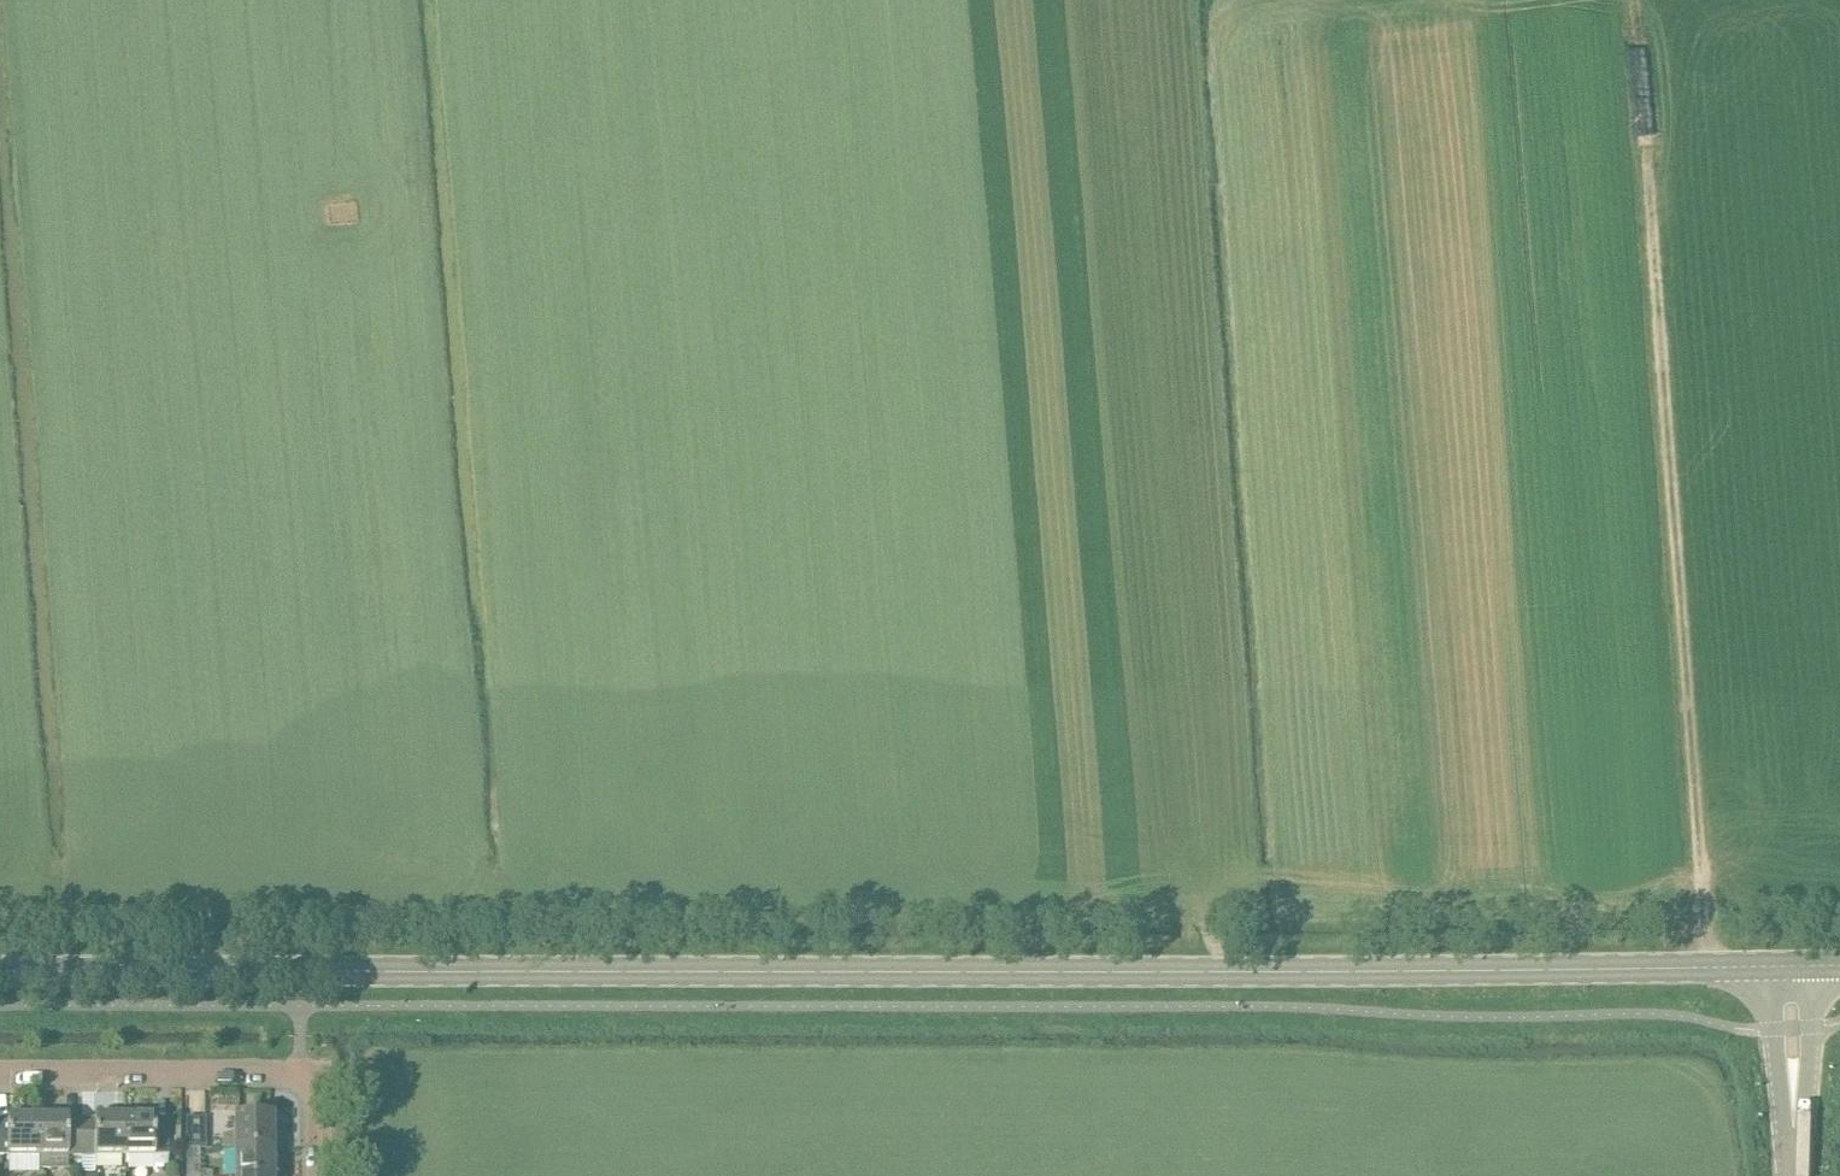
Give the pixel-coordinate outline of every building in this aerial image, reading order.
[(238,1113),(268,1113),(269,1094),(238,1093),(238,1113)] [(187,1150),(206,1150),(206,1120),(187,1119),(187,1150)] [(223,1150),(236,1150),(273,1150),(273,1136),(277,1136),(277,1122),(272,1122),(272,1119),(235,1120),(236,1136),(222,1136),(223,1150)] [(96,1120),(96,1125),(83,1125),(83,1159),(128,1159),(127,1120),(96,1120)] [(157,1120),(127,1120),(128,1159),(157,1159),(171,1159),(170,1125),(157,1125),(157,1120)] [(9,1125),(0,1125),(0,1157),(9,1157),(9,1159),(40,1159),(40,1121),(9,1121),(9,1125)] [(83,1159),(83,1125),(70,1125),(70,1121),(40,1121),(40,1159),(40,1172),(53,1172),(53,1159),(83,1159)] [(206,1150),(187,1150),(187,1175),(201,1175),(201,1150),(206,1150)] [(236,1175),(273,1175),(273,1150),(236,1150),(236,1175)]
